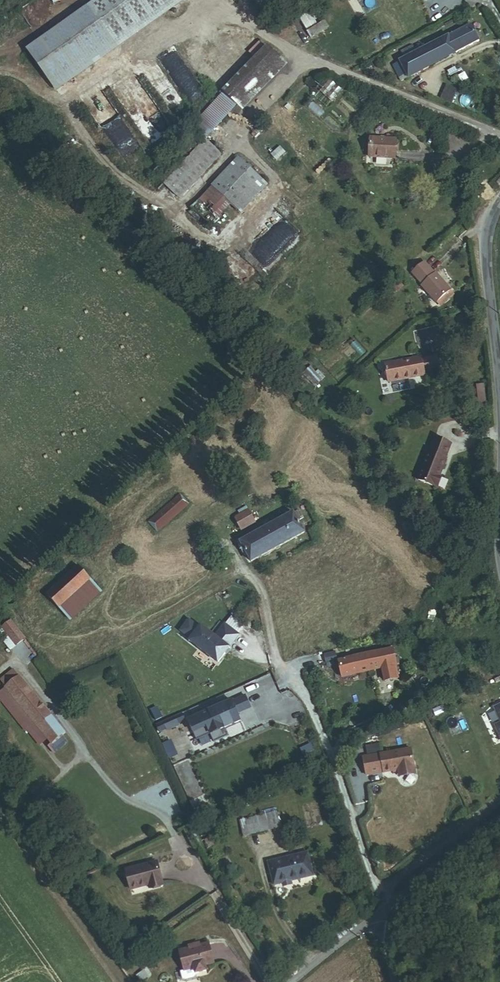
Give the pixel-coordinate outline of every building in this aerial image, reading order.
[(167,0),(98,0),(92,5),(115,37),(167,0)] [(115,37),(121,45),(183,0),(167,0),(115,37)] [(321,1),(305,12),(312,21),(327,10),(321,1)] [(92,5),(30,49),(54,81),(115,37),(92,5)] [(292,35),(312,21),(305,12),(286,26),(292,35)] [(447,36),(456,53),(479,41),(470,24),(447,36)] [(286,39),(292,35),(286,26),(279,30),(286,39)] [(405,73),(408,78),(456,53),(447,36),(415,52),(405,57),(399,60),(405,73)] [(60,89),(121,45),(115,37),(54,81),(60,89)] [(224,90),(237,103),(280,59),(267,46),(224,90)] [(402,51),(405,57),(415,52),(412,46),(402,51)] [(239,105),(243,109),(286,64),(280,59),(237,103),(239,105)] [(398,77),(405,73),(399,60),(392,64),(398,77)] [(327,82),(314,98),(326,107),(339,91),(327,82)] [(200,119),(213,132),(239,105),(237,103),(224,90),(198,117),(200,119)] [(206,140),(213,132),(200,119),(193,127),(195,130),(206,140)] [(151,196),(164,183),(206,140),(195,130),(141,186),(151,196)] [(368,156),(395,158),(396,139),(369,138),(368,156)] [(179,198),(221,155),(206,140),(164,183),(179,198)] [(240,212),(267,185),(239,158),(212,186),(240,212)] [(144,204),(151,196),(141,186),(138,183),(131,191),(144,204)] [(219,234),(240,212),(212,186),(191,208),(219,234)] [(477,203),(484,196),(478,190),(471,197),(477,203)] [(273,210),(264,221),(292,244),(302,233),(273,210)] [(261,277),(272,267),(248,241),(237,251),(261,277)] [(434,273),(424,262),(412,273),(422,284),(421,285),(437,302),(438,302),(441,305),(453,295),(450,291),(451,290),(435,273),(434,273)] [(398,292),(403,287),(398,282),(393,287),(398,292)] [(424,373),(440,370),(437,355),(421,358),(424,373)] [(424,375),(424,373),(421,358),(421,357),(384,363),(388,382),(424,375)] [(290,396),(295,401),(302,395),(298,390),(290,396)] [(301,411),(310,404),(302,395),(295,401),(293,403),(301,411)] [(441,477),(449,459),(448,459),(454,444),(438,438),(432,452),(431,452),(419,479),(437,487),(441,477)] [(152,526),(157,532),(189,503),(183,497),(152,526)] [(424,515),(421,509),(413,513),(416,519),(424,515)] [(241,530),(255,523),(249,510),(235,518),(241,530)] [(298,520),(303,518),(299,510),(294,512),(298,520)] [(240,542),(250,561),(305,532),(298,520),(294,512),(240,542)] [(59,608),(91,580),(79,566),(55,587),(51,581),(42,588),(59,608)] [(59,608),(70,620),(102,592),(91,580),(59,608)] [(16,645),(25,638),(10,619),(2,626),(16,645)] [(190,620),(181,632),(192,640),(190,642),(219,663),(240,636),(225,625),(216,637),(202,627),(200,628),(190,620)] [(16,645),(2,626),(0,627),(0,637),(10,650),(16,645)] [(340,661),(343,677),(399,664),(395,648),(340,661)] [(337,651),(325,654),(327,662),(339,660),(337,651)] [(5,686),(18,675),(12,667),(0,677),(0,680),(5,686)] [(61,735),(65,732),(19,675),(18,675),(5,686),(21,706),(35,723),(47,738),(51,743),(61,735)] [(21,706),(5,686),(0,690),(0,699),(11,713),(21,706)] [(230,702),(186,720),(195,741),(209,735),(212,743),(227,737),(223,729),(239,722),(236,715),(249,709),(244,697),(231,703),(230,702)] [(27,729),(35,723),(21,706),(11,713),(25,730),(27,729)] [(39,744),(47,738),(35,723),(27,729),(39,744)] [(48,746),(54,753),(67,742),(61,735),(51,743),(48,746)] [(303,754),(313,751),(312,745),(301,748),(303,754)] [(363,757),(367,774),(384,771),(384,772),(399,769),(400,773),(416,770),(411,747),(363,757)] [(239,820),(243,835),(280,826),(276,811),(239,820)] [(275,884),(312,874),(307,853),(269,863),(275,884)] [(149,888),(163,884),(157,862),(125,870),(130,889),(148,884),(149,888)] [(180,951),(184,970),(193,968),(194,973),(205,971),(204,966),(212,964),(209,946),(180,951)] [(142,966),(140,959),(133,961),(135,969),(142,966)] [(194,975),(194,973),(193,968),(184,970),(180,970),(181,978),(185,979),(192,978),(194,975)]
